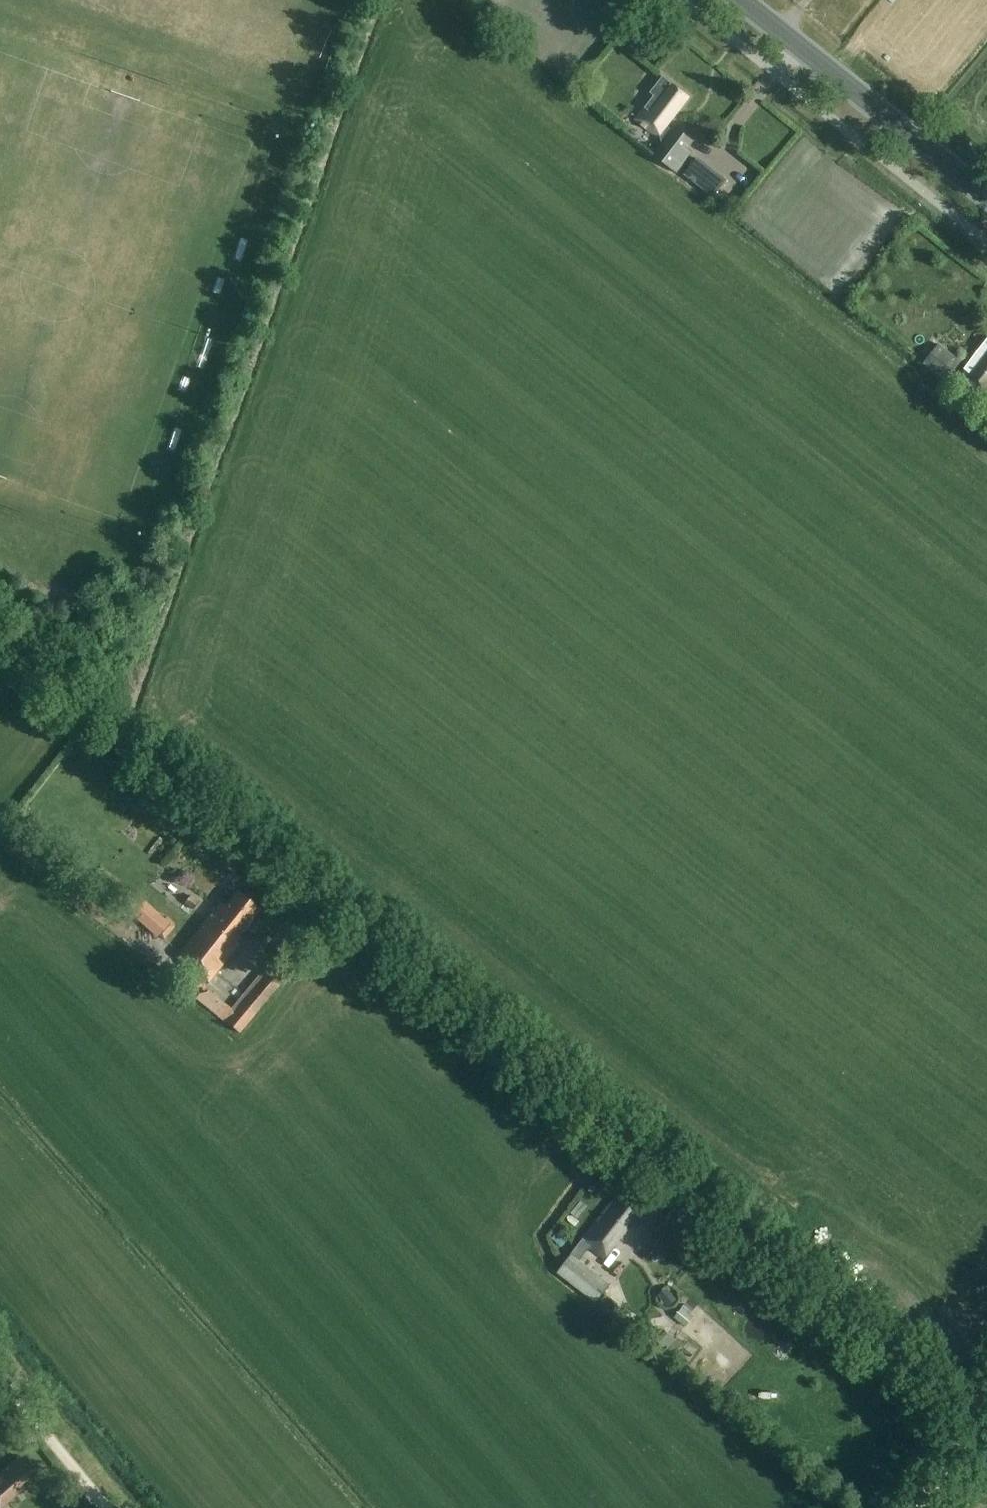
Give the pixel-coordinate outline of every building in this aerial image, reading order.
[(674,132),(667,126),(690,97),(666,77),(654,91),(657,96),(638,118),(659,135),(661,133),(662,141),(665,144),(655,156),(675,173),(682,165),(691,153),(693,151),(688,148),(694,141),(678,128),(674,132)] [(697,158),(684,175),(704,190),(717,173),(697,158)] [(986,387),(986,341),(959,376),(982,394),(986,387)] [(937,346),(923,364),(946,382),(960,364),(937,346)] [(127,891),(121,897),(131,907),(137,900),(127,891)] [(235,941),(259,910),(236,891),(224,905),(220,902),(175,959),(208,984),(239,944),(235,941)] [(193,909),(198,902),(190,896),(184,903),(193,909)] [(141,899),(129,914),(138,921),(150,907),(141,899)] [(264,971),(223,1020),(239,1033),(280,984),(264,971)] [(558,1271),(595,1301),(608,1285),(579,1261),(590,1248),(602,1258),(638,1213),(617,1196),(558,1271)] [(689,1250),(681,1259),(687,1265),(695,1256),(689,1250)] [(606,1294),(597,1306),(610,1316),(619,1304),(606,1294)] [(694,1317),(682,1308),(674,1318),(686,1327),(694,1317)] [(667,1351),(668,1349),(675,1341),(676,1339),(668,1333),(659,1345),(667,1351)] [(39,1477),(21,1455),(0,1473),(0,1507),(1,1507),(39,1477)]
